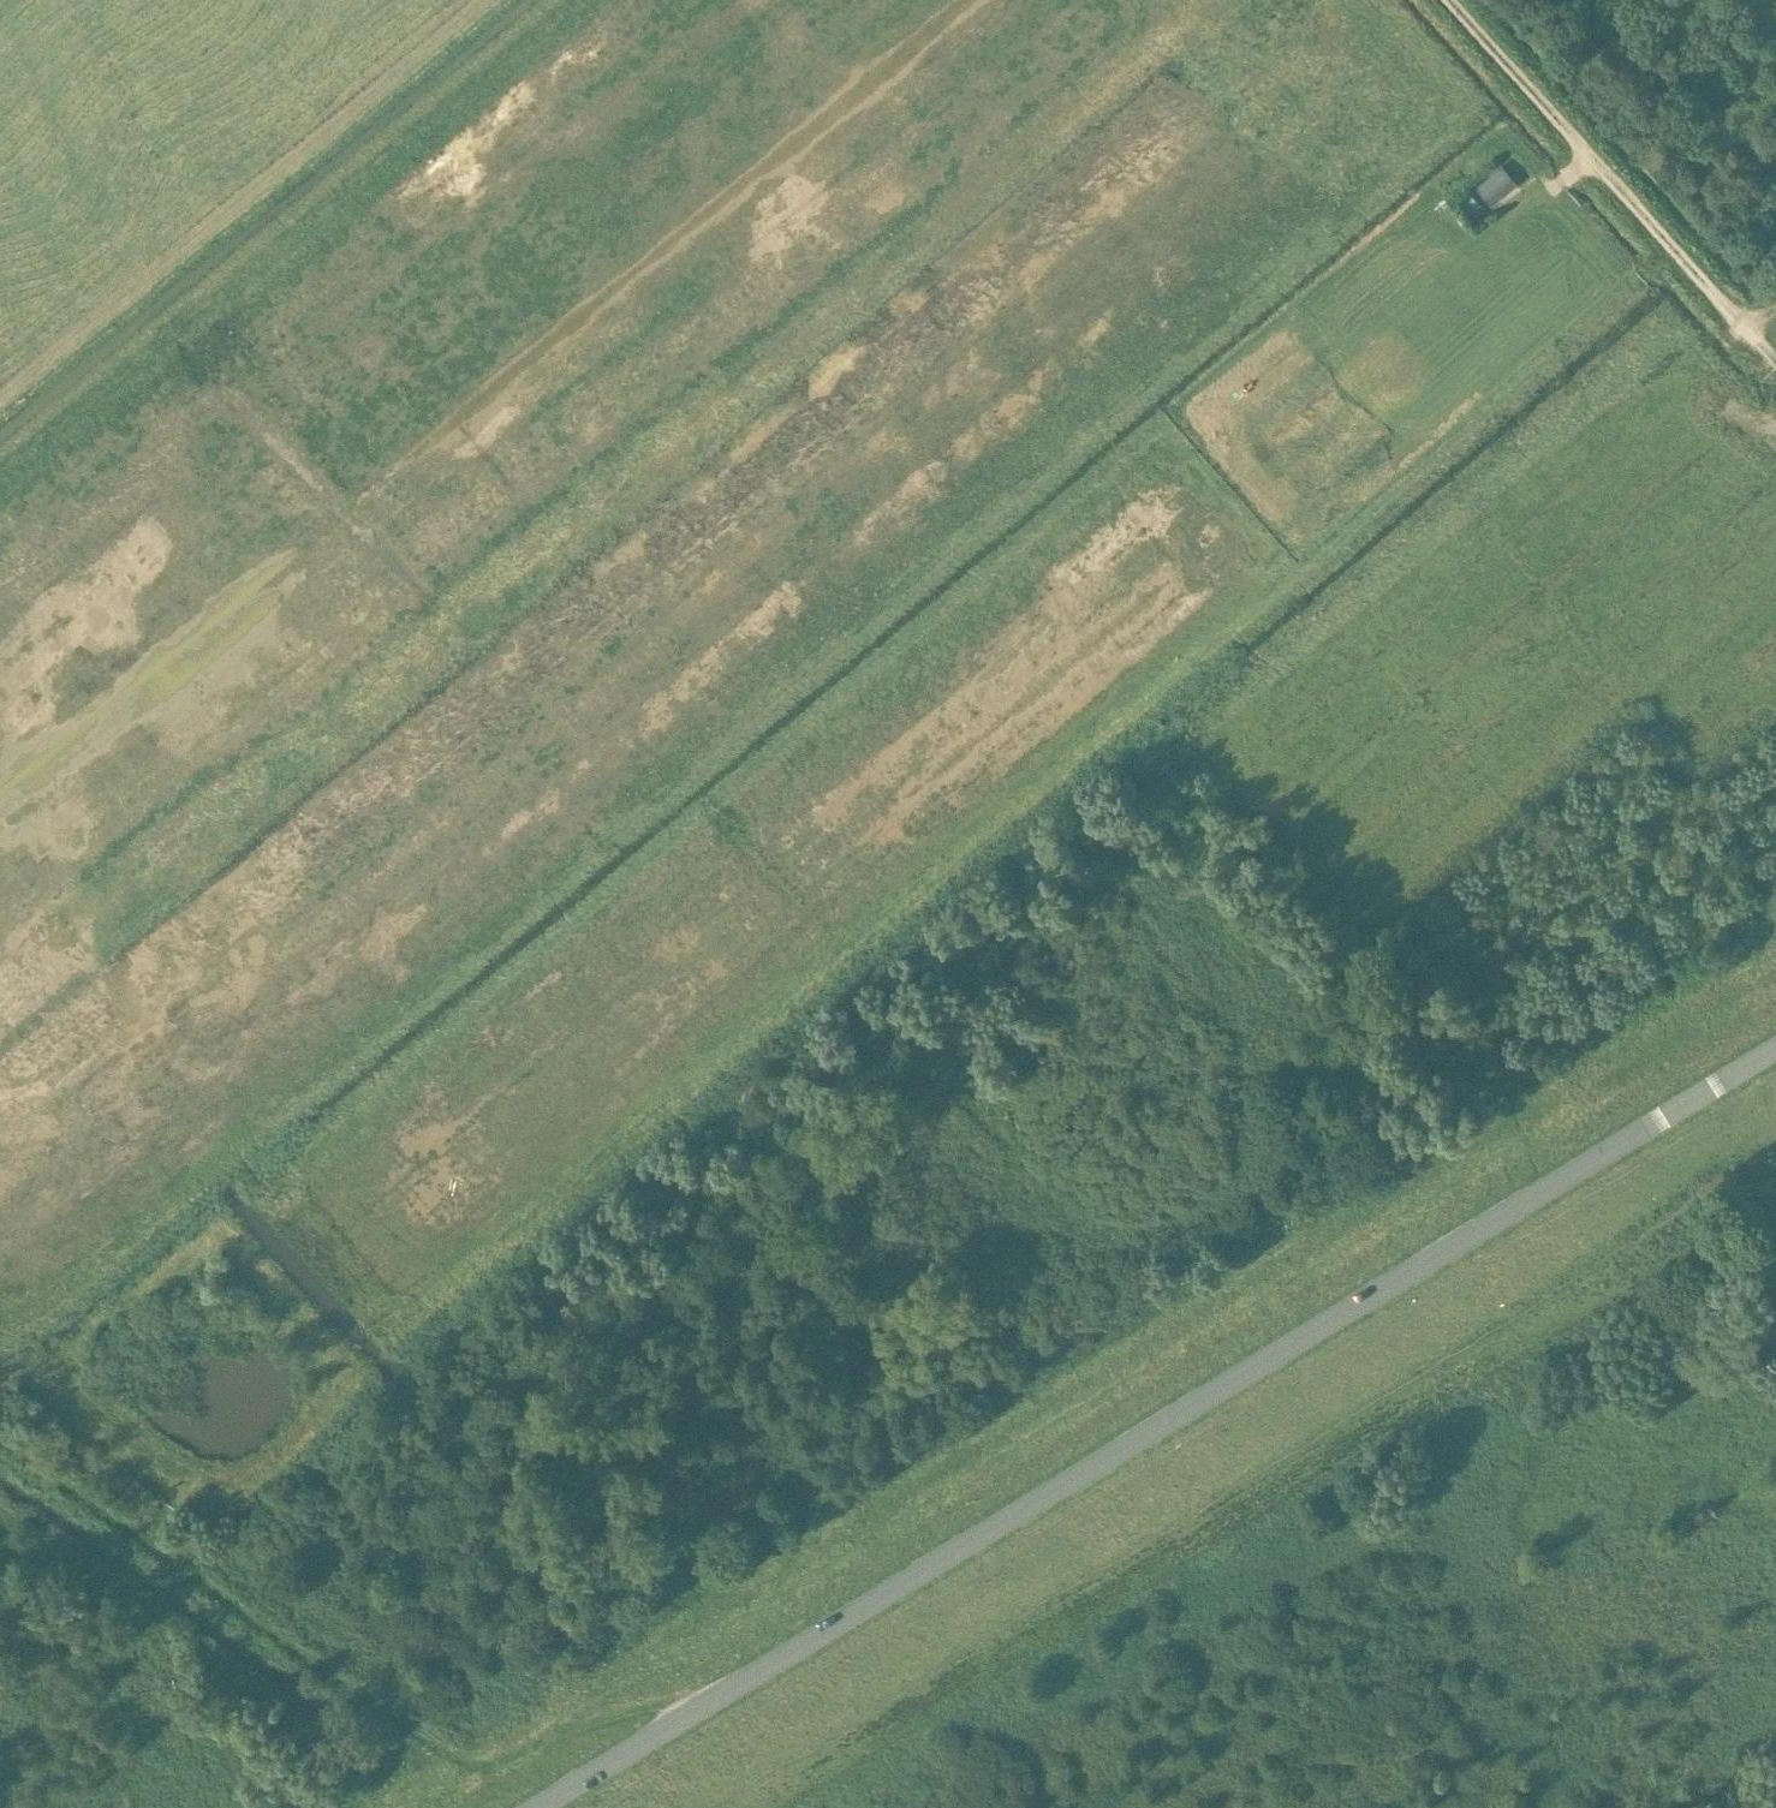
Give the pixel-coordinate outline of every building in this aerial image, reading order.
[(1474,184),(1489,203),(1516,180),(1501,161),(1474,184)]
